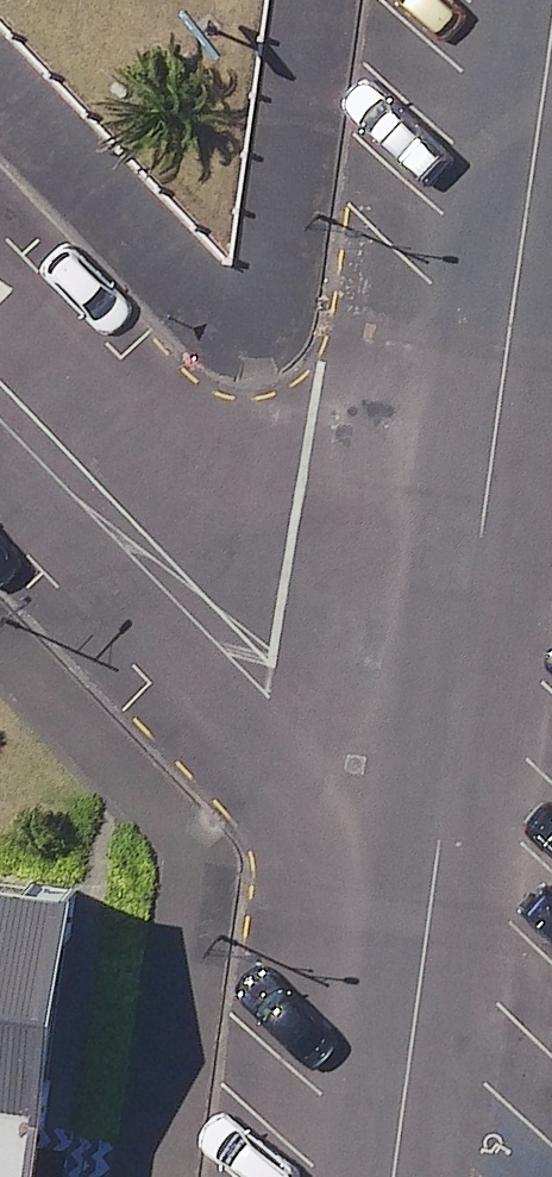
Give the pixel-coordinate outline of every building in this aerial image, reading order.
[(70,846),(0,838),(0,1176),(22,1176),(70,846)]
